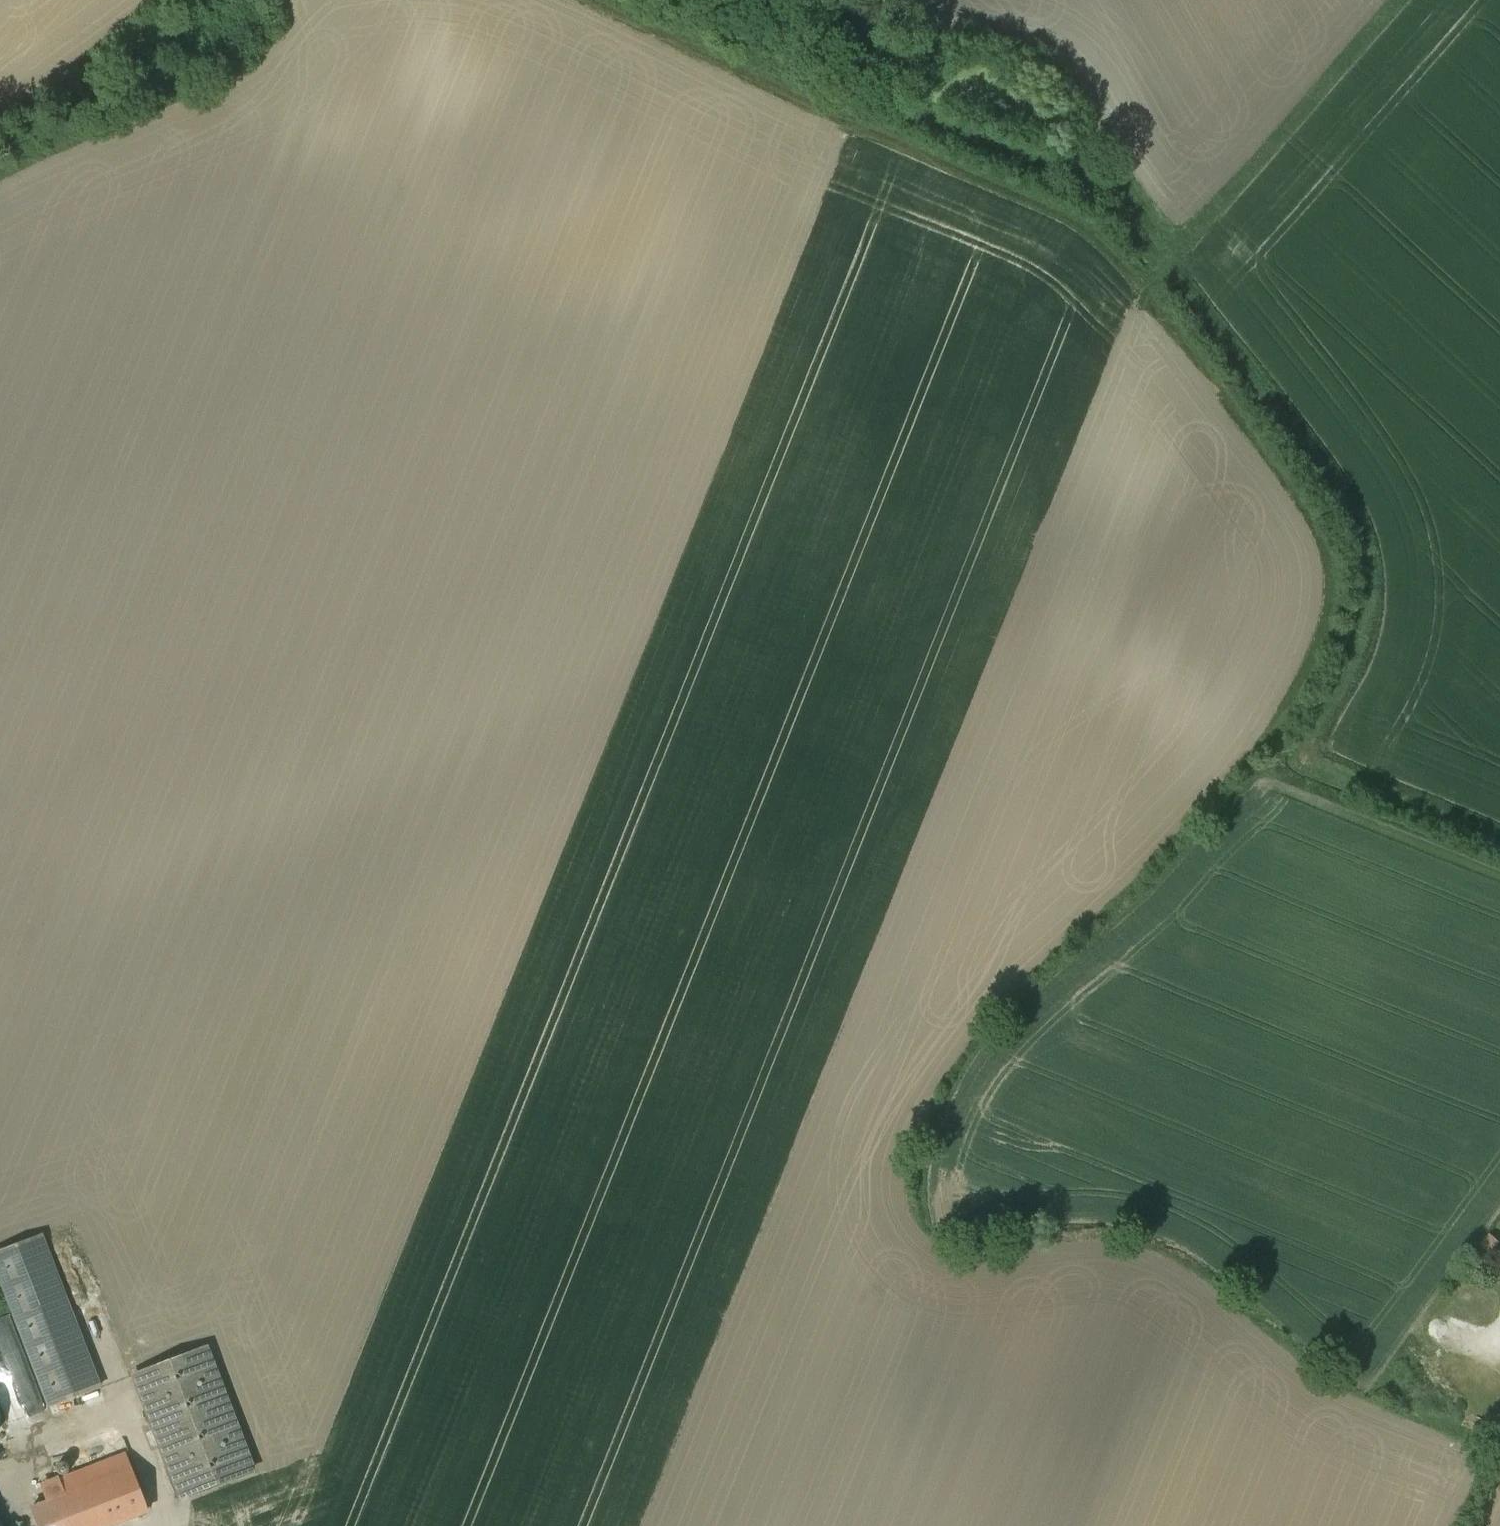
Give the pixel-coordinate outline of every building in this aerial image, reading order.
[(0,1240),(0,1264),(52,1399),(108,1378),(47,1221),(0,1240)] [(43,1473),(51,1492),(36,1498),(48,1525),(93,1525),(152,1502),(127,1439),(43,1473)]
